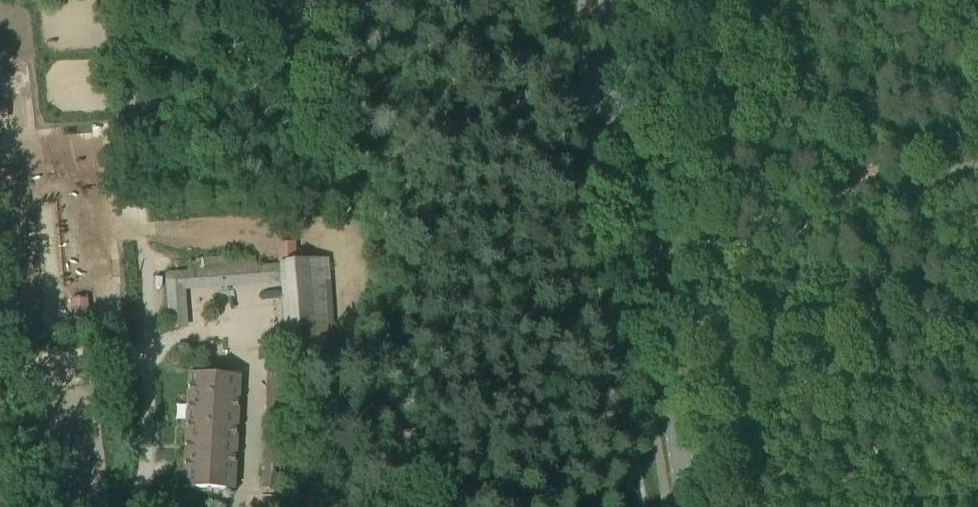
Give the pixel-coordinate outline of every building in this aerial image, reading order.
[(17,187),(15,171),(0,172),(0,189),(17,187)] [(279,278),(286,358),(334,354),(328,260),(297,262),(295,243),(277,245),(279,265),(291,264),(292,277),(279,278)] [(187,272),(256,267),(255,258),(228,260),(228,257),(187,260),(187,272)] [(292,277),(291,264),(279,265),(256,267),(187,272),(166,274),(170,329),(184,328),(181,286),(279,278),(292,277)] [(71,296),(72,316),(89,314),(87,295),(71,296)] [(284,360),(262,359),(256,494),(278,495),(284,360)] [(188,369),(182,484),(232,487),(239,372),(188,369)]
